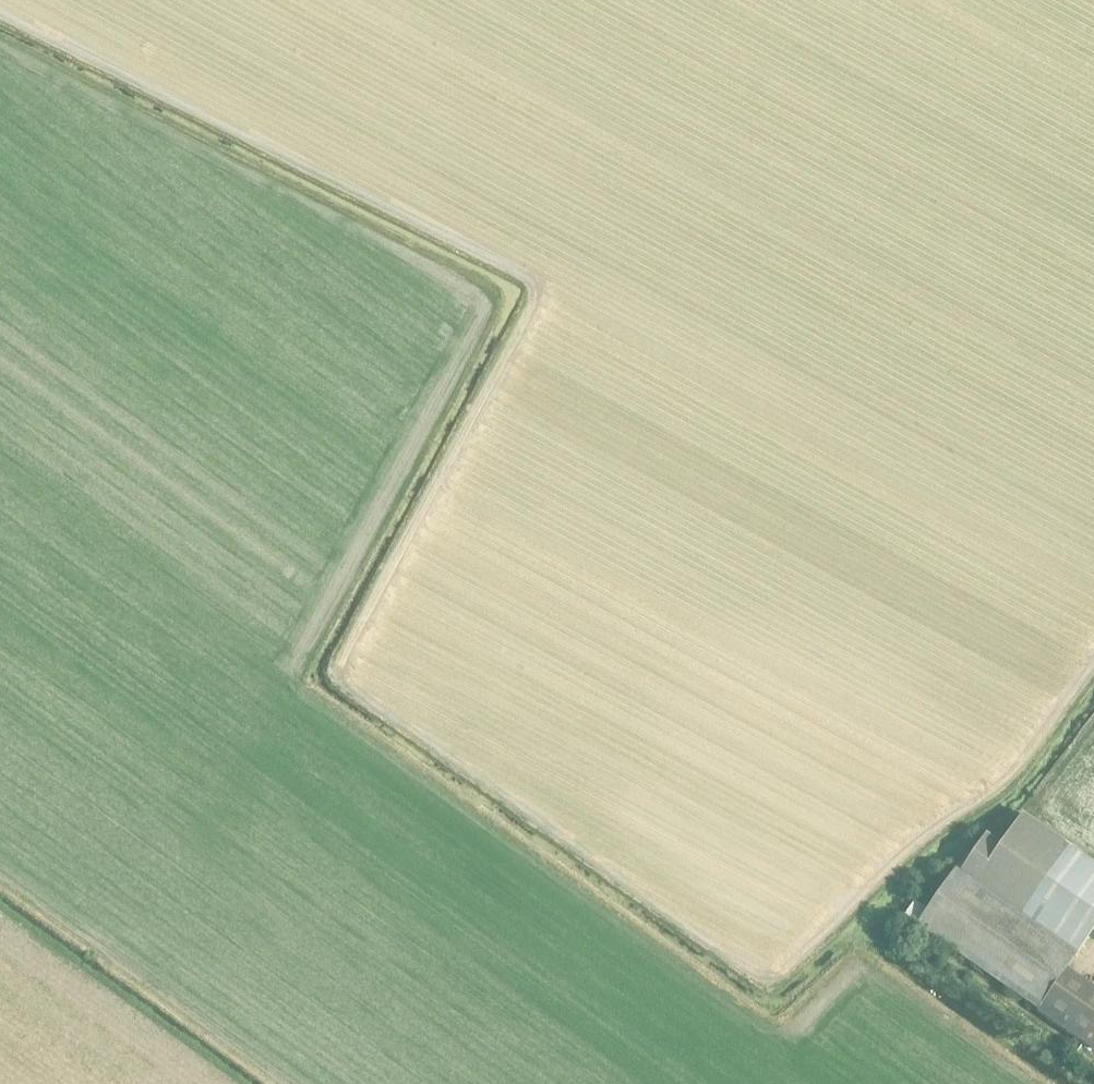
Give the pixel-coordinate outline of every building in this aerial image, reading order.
[(960,873),(1078,954),(1093,930),(1093,864),(1022,814),(1002,843),(987,834),(960,873)] [(917,925),(1038,1009),(1037,1011),(1093,1050),(1093,988),(1067,970),(1078,954),(960,873),(956,869),(917,925)]
